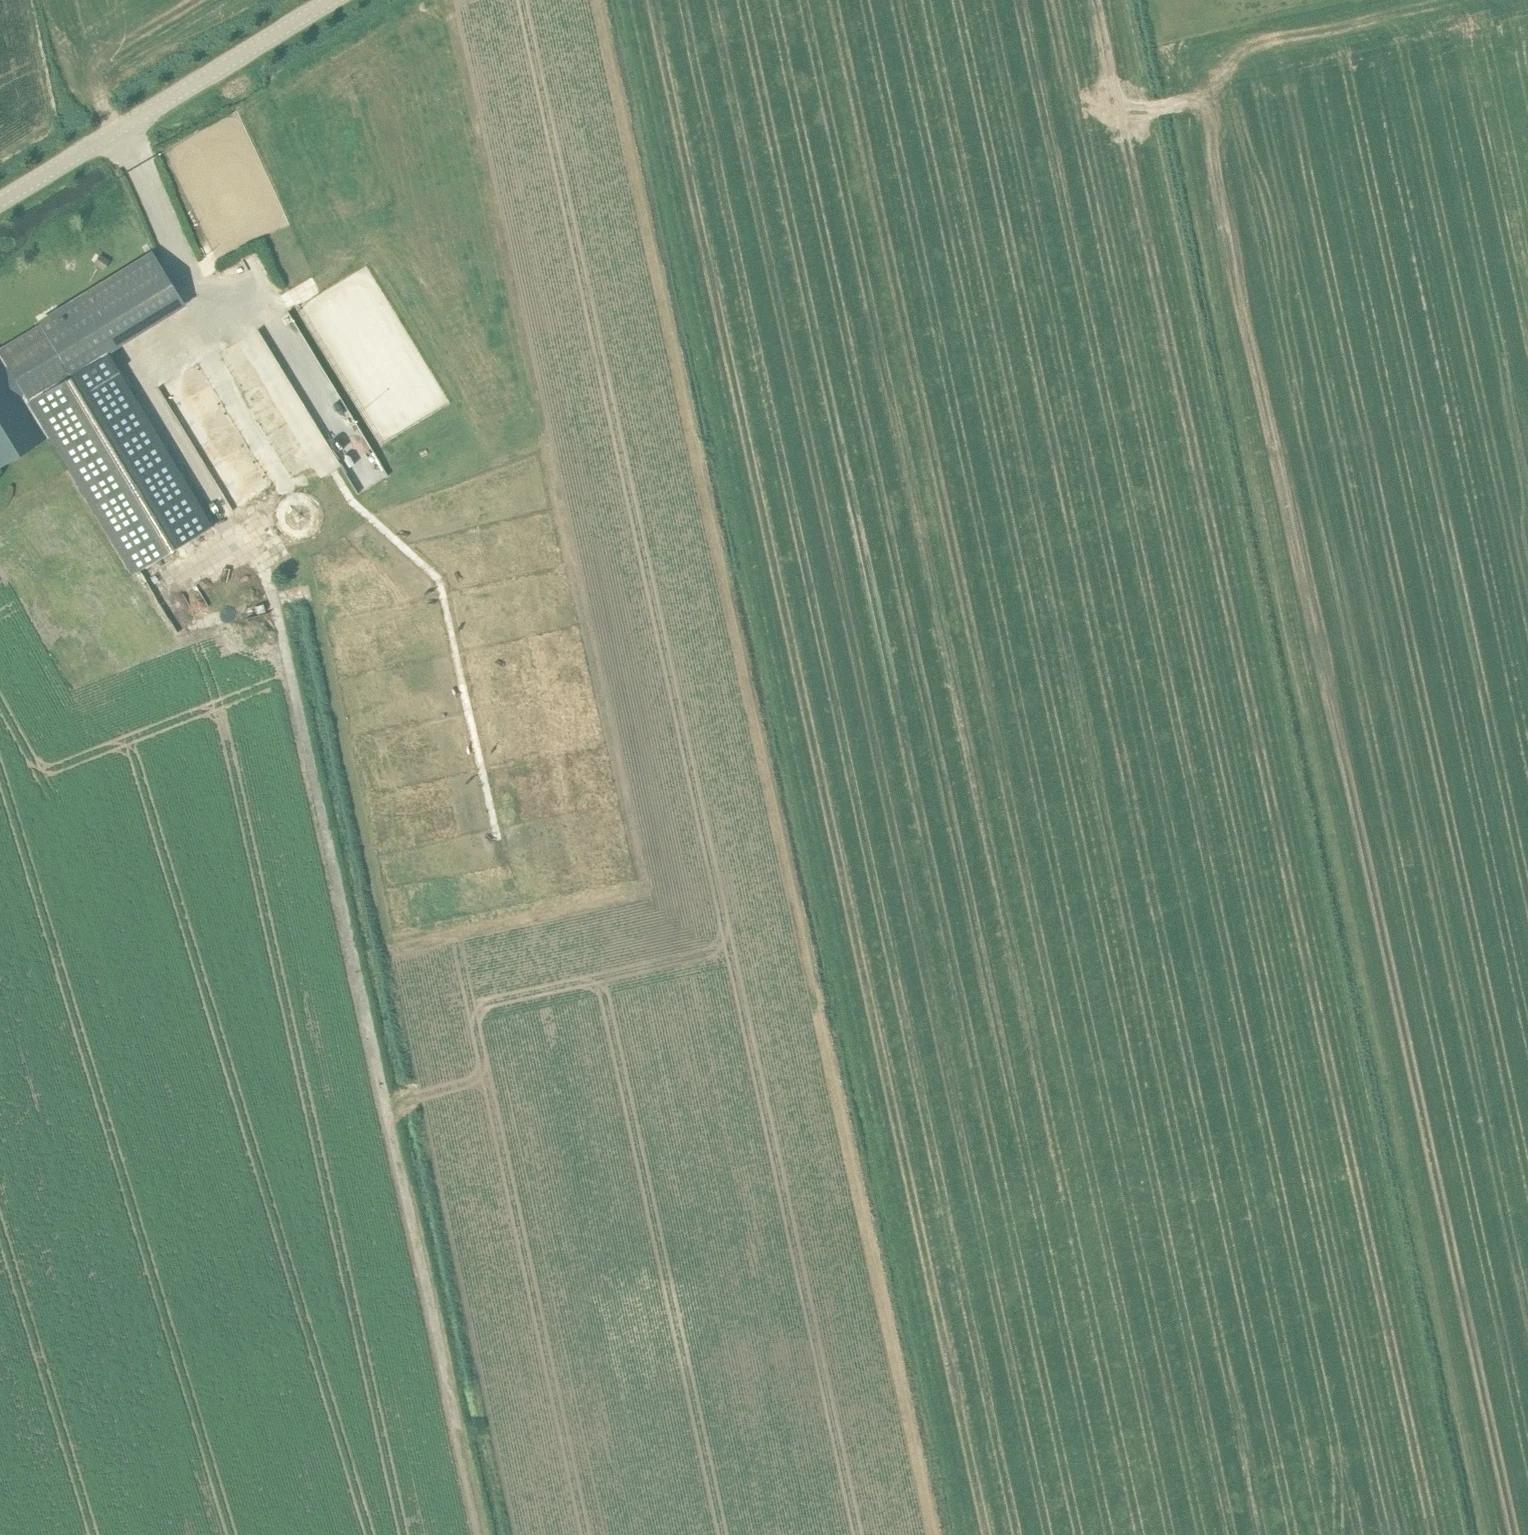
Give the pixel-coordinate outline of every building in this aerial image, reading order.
[(17,455),(24,450),(45,438),(48,436),(81,491),(132,574),(137,571),(212,527),(119,372),(118,372),(107,353),(185,305),(153,253),(38,322),(39,324),(0,348),(0,465),(17,455)]
